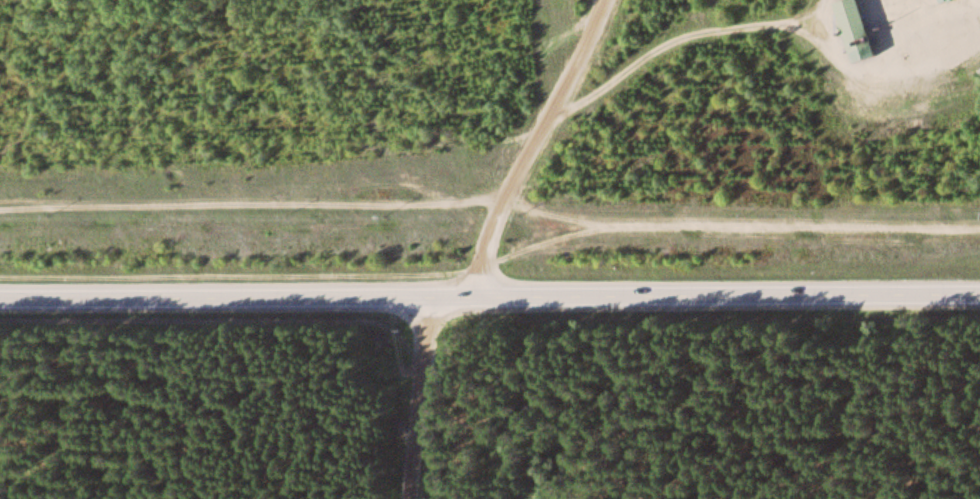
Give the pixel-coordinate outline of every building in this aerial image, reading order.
[(839,1),(842,0),(865,0),(882,54),(859,62),(839,1)]
